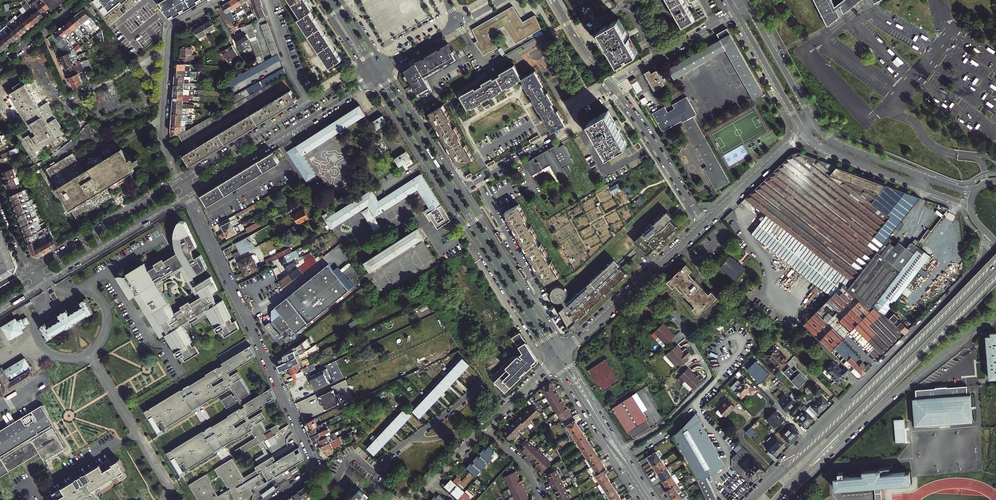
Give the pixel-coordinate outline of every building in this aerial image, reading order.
[(48,10),(41,1),(40,0),(37,0),(36,1),(35,0),(33,0),(34,2),(43,13),(48,10)] [(46,0),(42,0),(41,1),(48,10),(52,6),(46,0)] [(52,6),(54,9),(65,0),(46,0),(52,6)] [(127,0),(95,0),(94,1),(107,16),(127,0)] [(172,18),(202,0),(163,0),(160,2),(172,18)] [(238,0),(232,0),(229,1),(234,9),(237,14),(244,10),(241,5),(238,0)] [(241,5),(244,10),(247,8),(244,3),(249,0),(238,0),(241,5)] [(265,16),(262,7),(263,7),(260,0),(251,0),(258,19),(265,16)] [(330,68),(342,60),(338,53),(338,52),(336,49),(335,50),(327,37),(328,36),(326,33),(325,34),(317,21),(318,20),(315,17),(310,11),(313,9),(309,3),(310,2),(308,0),(290,0),(301,18),(298,19),(330,68)] [(683,26),(695,19),(684,0),(669,0),(683,26)] [(828,26),(847,12),(861,0),(843,0),(835,6),(832,0),(815,0),(828,26)] [(222,6),(232,22),(233,22),(235,21),(229,12),(234,9),(229,1),(222,6)] [(43,13),(34,2),(30,5),(41,19),(46,16),(43,13)] [(37,23),(41,19),(30,5),(26,9),(28,11),(37,23)] [(506,24),(508,23),(518,41),(538,31),(542,28),(535,15),(523,22),(514,5),(473,28),(478,39),(475,41),(484,54),(498,45),(490,33),(491,33),(492,34),(507,26),(506,24)] [(98,24),(85,8),(81,12),(87,20),(90,23),(93,28),(98,24)] [(33,26),(37,23),(28,11),(25,13),(24,14),(25,15),(27,14),(29,17),(27,18),(33,26)] [(76,15),(88,30),(90,32),(92,31),(91,30),(91,29),(88,24),(86,25),(84,22),(87,20),(81,12),(76,15)] [(23,21),(29,29),(33,26),(27,18),(25,15),(24,14),(20,17),(21,18),(23,17),(25,20),(23,21)] [(86,32),(88,30),(76,15),(72,18),(82,31),(84,29),(86,32)] [(20,25),(26,32),(29,29),(23,21),(21,18),(20,17),(18,19),(21,23),(20,25)] [(22,35),(26,32),(20,25),(16,21),(14,18),(10,21),(13,24),(22,35)] [(83,31),(82,31),(72,18),(68,22),(74,30),(76,28),(80,33),(81,32),(83,31)] [(619,18),(600,29),(619,62),(638,51),(619,18)] [(203,24),(208,32),(216,28),(211,20),(203,24)] [(77,36),(78,35),(74,30),(68,22),(63,26),(72,36),(74,35),(76,36),(77,35),(77,36)] [(9,27),(18,38),(22,35),(13,24),(9,27)] [(199,38),(208,33),(208,32),(203,24),(195,30),(199,38)] [(13,42),(18,38),(9,27),(7,25),(6,26),(7,28),(6,29),(9,33),(7,35),(13,42)] [(63,26),(59,29),(71,43),(72,42),(71,41),(70,39),(72,37),(72,36),(63,26)] [(717,33),(720,39),(669,68),(675,79),(727,50),(754,99),(764,93),(727,28),(717,33)] [(55,32),(59,37),(68,49),(64,50),(63,51),(65,55),(72,51),(72,50),(75,48),(73,45),(71,43),(59,29),(55,32)] [(4,31),(3,32),(1,34),(4,37),(3,39),(9,46),(13,42),(7,35),(4,31)] [(59,37),(55,32),(51,36),(63,51),(64,50),(68,49),(59,37)] [(244,32),(234,38),(240,48),(250,42),(244,32)] [(9,46),(3,39),(0,35),(0,45),(4,50),(9,46)] [(426,77),(459,59),(450,43),(406,68),(421,95),(427,92),(428,94),(434,90),(426,77)] [(61,57),(63,63),(80,55),(77,49),(81,47),(79,45),(79,44),(75,48),(72,50),(72,51),(65,55),(61,57)] [(184,46),(182,46),(181,58),(194,59),(194,55),(192,55),(192,47),(186,46),(184,45),(184,46)] [(232,45),(222,51),(228,60),(238,54),(232,45)] [(80,55),(63,63),(66,69),(83,61),(82,60),(77,62),(76,60),(84,56),(83,53),(80,55)] [(272,58),(266,61),(269,67),(275,63),(272,58)] [(89,59),(83,61),(66,69),(70,77),(87,69),(93,66),(89,59)] [(472,88),(460,95),(465,104),(466,104),(467,106),(466,106),(468,109),(470,107),(471,109),(485,101),(484,100),(488,98),(489,99),(502,91),(502,90),(506,87),(507,88),(519,82),(519,81),(522,79),(523,79),(524,80),(523,81),(524,82),(523,82),(530,94),(531,93),(534,98),(533,99),(540,112),(541,111),(544,116),(543,116),(551,130),(552,129),(554,133),(557,131),(556,131),(558,130),(568,125),(566,122),(565,122),(563,119),(564,118),(559,110),(558,111),(553,103),(555,102),(554,101),(554,102),(553,101),(554,100),(549,92),(547,93),(543,86),(544,85),(544,84),(543,84),(543,83),(536,70),(523,78),(515,64),(511,66),(511,67),(508,68),(507,68),(500,72),(501,74),(494,78),(492,76),(482,82),(483,84),(476,88),(475,87),(473,87),(474,88),(473,88),(472,88)] [(257,66),(251,69),(254,75),(260,71),(257,66)] [(90,74),(87,69),(70,77),(72,82),(90,74)] [(650,69),(644,72),(654,90),(665,83),(657,69),(652,72),(650,69)] [(75,88),(92,79),(90,74),(72,82),(75,88)] [(630,80),(637,93),(643,90),(636,77),(630,80)] [(29,123),(54,110),(48,101),(40,106),(26,83),(24,85),(22,82),(15,86),(17,89),(11,93),(29,123)] [(184,155),(190,165),(297,100),(296,99),(297,98),(296,96),(295,97),(291,90),(184,155)] [(664,107),(653,113),(663,131),(682,121),(706,166),(703,167),(716,189),(729,182),(693,117),(697,114),(686,97),(677,102),(679,106),(668,112),(664,107)] [(460,166),(474,158),(473,156),(472,156),(470,153),(471,153),(469,150),(468,149),(469,149),(466,144),(464,145),(460,138),(462,137),(459,132),(459,133),(458,131),(456,126),(454,127),(450,120),(452,119),(451,118),(450,117),(449,114),(448,113),(447,110),(447,111),(445,107),(443,104),(434,109),(434,110),(432,111),(432,110),(429,112),(431,114),(430,115),(431,117),(437,127),(438,126),(441,133),(441,134),(441,135),(447,145),(448,145),(451,150),(451,151),(451,152),(457,163),(458,163),(460,166)] [(366,114),(360,105),(338,119),(297,146),(303,156),(366,114)] [(606,109),(587,120),(606,153),(624,142),(606,109)] [(58,117),(54,110),(29,123),(18,132),(33,158),(64,209),(63,210),(66,214),(70,212),(70,211),(72,210),(77,218),(113,197),(108,190),(118,184),(119,184),(124,181),(124,182),(128,180),(128,179),(130,178),(127,173),(134,168),(123,151),(104,162),(103,160),(103,159),(100,155),(97,157),(89,157),(90,163),(97,163),(98,164),(85,171),(74,153),(57,163),(55,161),(51,164),(52,166),(47,169),(54,179),(52,180),(53,183),(55,182),(62,193),(59,194),(38,160),(48,154),(43,147),(52,141),(61,136),(70,130),(69,128),(64,130),(63,129),(57,118),(58,117)] [(377,130),(388,123),(383,115),(372,122),(377,130)] [(65,141),(61,136),(52,141),(55,147),(65,141)] [(382,138),(375,142),(384,155),(390,151),(382,138)] [(560,148),(558,145),(526,163),(533,176),(552,165),(561,182),(570,177),(566,172),(571,169),(569,165),(574,162),(564,145),(560,148)] [(303,156),(297,146),(288,151),(307,182),(310,180),(316,176),(303,156)] [(13,159),(19,157),(16,148),(9,151),(10,152),(2,154),(5,161),(12,159),(13,159)] [(406,151),(395,159),(400,166),(411,159),(406,151)] [(273,152),(202,195),(208,206),(280,162),(273,152)] [(757,187),(746,198),(765,216),(760,221),(802,255),(803,254),(814,264),(841,286),(847,291),(878,252),(885,243),(883,241),(885,238),(887,239),(895,229),(919,199),(915,196),(910,194),(800,152),(793,153),(757,187)] [(5,171),(2,173),(5,181),(15,178),(17,177),(13,168),(7,171),(6,170),(5,171)] [(452,220),(421,173),(379,201),(372,190),(337,214),(326,220),(333,230),(369,206),(376,217),(419,190),(432,211),(429,213),(439,229),(452,220)] [(17,177),(15,178),(5,181),(8,188),(15,186),(17,185),(20,184),(18,176),(17,177)] [(622,189),(620,184),(611,187),(613,192),(622,189)] [(15,186),(8,188),(13,200),(28,194),(28,193),(26,189),(17,192),(15,186)] [(28,194),(13,200),(15,206),(31,199),(28,194)] [(17,211),(32,205),(35,204),(32,199),(31,199),(15,206),(17,211)] [(225,231),(238,222),(240,222),(236,216),(254,205),(252,202),(230,216),(232,219),(221,225),(225,231)] [(301,203),(290,210),(296,220),(307,213),(301,203)] [(519,204),(506,212),(508,216),(506,216),(512,226),(514,226),(518,233),(516,234),(522,245),(524,244),(528,252),(527,252),(532,262),(534,261),(538,269),(537,270),(543,280),(544,279),(546,283),(559,276),(551,262),(550,262),(546,255),(547,254),(541,244),(540,245),(536,237),(537,236),(531,226),(530,227),(526,219),(527,218),(519,204)] [(34,210),(32,205),(17,211),(19,216),(34,210)] [(21,221),(36,215),(34,210),(19,216),(21,221)] [(334,210),(324,216),(326,220),(337,214),(334,210)] [(248,228),(267,217),(265,214),(246,225),(248,228)] [(678,227),(666,214),(660,219),(659,217),(656,220),(658,221),(653,227),(651,225),(646,229),(648,231),(643,236),(645,239),(641,242),(649,250),(653,246),(655,249),(678,227)] [(21,221),(23,226),(37,221),(36,217),(37,217),(36,215),(21,221)] [(15,272),(18,266),(0,220),(0,281),(15,272)] [(195,345),(192,347),(190,343),(192,341),(184,327),(182,325),(190,320),(191,323),(200,318),(198,315),(205,311),(207,313),(222,339),(239,328),(235,321),(232,323),(230,319),(231,318),(223,300),(217,303),(212,293),(218,290),(212,277),(196,284),(192,276),(208,268),(201,255),(195,258),(191,249),(197,246),(186,223),(185,221),(183,220),(182,220),(181,220),(180,221),(180,222),(179,223),(177,235),(176,241),(177,244),(178,253),(165,261),(164,259),(155,264),(157,266),(150,271),(144,263),(127,273),(128,274),(126,276),(123,275),(121,275),(119,275),(117,275),(131,298),(134,296),(160,338),(165,335),(182,363),(199,353),(195,345)] [(25,231),(40,226),(39,224),(38,224),(37,221),(23,226),(25,231)] [(802,255),(760,221),(748,233),(831,297),(841,286),(814,264),(803,254),(802,255)] [(229,237),(242,228),(238,222),(225,231),(229,237)] [(40,226),(25,231),(27,237),(38,232),(40,231),(42,230),(40,226)] [(420,227),(364,264),(370,274),(426,237),(420,227)] [(58,246),(50,229),(45,232),(53,249),(58,246)] [(919,247),(895,229),(887,239),(885,243),(878,252),(898,267),(899,266),(902,268),(919,247)] [(503,240),(497,231),(495,232),(501,241),(503,240)] [(38,232),(27,237),(29,242),(38,238),(38,236),(40,235),(38,232)] [(48,252),(53,249),(45,232),(42,234),(40,235),(48,252)] [(29,242),(29,243),(36,240),(43,255),(48,252),(40,235),(38,236),(38,238),(29,242)] [(233,253),(235,257),(254,245),(255,245),(248,235),(235,243),(239,249),(233,253)] [(645,239),(643,236),(636,243),(648,256),(655,249),(653,246),(649,250),(641,242),(645,239)] [(36,240),(29,243),(34,255),(40,257),(43,255),(36,240)] [(290,246),(277,253),(279,256),(281,255),(292,249),(290,246)] [(893,303),(930,256),(919,247),(902,268),(874,304),(876,306),(885,314),(893,303)] [(294,253),(292,249),(281,255),(279,256),(277,257),(281,263),(282,263),(284,268),(295,262),(292,254),(294,253)] [(898,267),(878,252),(847,291),(872,310),(876,306),(874,304),(902,268),(899,266),(898,267)] [(265,259),(267,262),(277,257),(279,256),(277,253),(265,259)] [(303,258),(304,260),(307,266),(307,267),(315,260),(311,254),(303,258)] [(252,255),(245,258),(247,260),(243,262),(245,268),(243,269),(245,274),(258,267),(256,263),(259,262),(257,258),(254,259),(252,255)] [(738,262),(729,255),(720,267),(736,280),(745,268),(741,265),(741,266),(737,263),(738,262)] [(301,271),(307,266),(304,260),(297,265),(301,271)] [(567,306),(564,309),(575,320),(577,322),(628,274),(622,268),(619,270),(612,262),(601,273),(604,276),(600,280),(598,278),(587,288),(589,290),(585,295),(583,292),(572,302),(572,301),(569,304),(567,306)] [(676,285),(684,294),(698,281),(690,272),(693,270),(687,263),(668,281),(673,288),(676,285)] [(281,312),(272,318),(283,332),(291,325),(296,332),(351,290),(331,264),(276,305),(281,312)] [(297,265),(288,272),(292,278),(301,271),(297,265)] [(526,276),(521,267),(518,268),(524,277),(526,276)] [(919,271),(927,277),(929,273),(922,268),(919,271)] [(288,272),(280,278),(281,280),(279,281),(282,287),(292,278),(288,272)] [(189,277),(186,279),(198,299),(201,296),(195,286),(194,287),(189,277)] [(709,294),(698,281),(684,294),(695,306),(692,309),(698,315),(718,298),(712,291),(709,294)] [(850,332),(872,310),(847,291),(841,286),(831,297),(804,324),(831,351),(835,348),(838,352),(841,349),(845,352),(846,351),(848,353),(852,357),(847,362),(862,376),(872,366),(868,362),(865,366),(863,363),(860,365),(858,363),(862,358),(843,339),(850,332)] [(566,296),(566,294),(565,291),(563,289),(563,288),(562,288),(560,287),(557,288),(554,289),(553,291),(552,294),(552,297),(554,299),(556,301),(559,301),(561,301),(562,301),(562,300),(563,300),(563,299),(564,299),(566,296)] [(94,311),(86,298),(68,309),(68,308),(59,314),(60,314),(42,325),(50,338),(68,327),(68,328),(77,322),(76,322),(94,311)] [(878,361),(905,333),(889,318),(885,314),(876,306),(872,310),(850,332),(878,361)] [(575,320),(564,309),(561,313),(570,329),(577,322),(575,320)] [(894,313),(889,318),(905,333),(910,329),(894,313)] [(16,318),(2,326),(10,340),(24,331),(22,328),(27,326),(26,325),(30,322),(27,317),(23,319),(22,318),(18,321),(16,318)] [(668,330),(663,324),(654,332),(667,345),(676,336),(669,329),(668,330)] [(512,337),(518,347),(521,345),(526,342),(520,332),(512,337)] [(990,379),(995,378),(995,332),(991,332),(991,335),(986,336),(990,379)] [(679,343),(684,349),(690,345),(686,338),(679,343)] [(310,349),(306,340),(297,347),(298,349),(288,353),(291,359),(305,352),(310,349)] [(491,377),(506,392),(538,360),(527,343),(522,346),(519,348),(521,351),(521,354),(524,358),(523,359),(522,358),(522,357),(521,356),(520,356),(518,356),(517,356),(516,358),(513,356),(491,377)] [(150,407),(151,408),(149,409),(149,408),(145,411),(149,418),(153,416),(157,422),(163,419),(167,426),(202,405),(202,404),(219,394),(231,387),(235,394),(233,395),(232,393),(222,399),(227,407),(237,401),(236,399),(237,398),(243,407),(241,408),(241,407),(228,414),(229,415),(204,430),(203,430),(172,448),(173,449),(172,450),(171,449),(167,452),(171,459),(172,459),(175,457),(179,464),(180,464),(182,463),(185,461),(189,467),(225,446),(224,445),(241,435),(242,436),(251,430),(256,437),(242,445),(245,451),(259,443),(265,453),(256,458),(259,464),(255,466),(257,469),(244,477),(233,457),(215,468),(220,476),(221,476),(228,487),(230,486),(231,488),(218,495),(211,482),(212,481),(206,473),(189,484),(198,499),(231,499),(227,494),(232,490),(232,491),(231,492),(236,499),(246,499),(245,498),(254,493),(251,488),(254,487),(255,488),(272,478),(271,477),(276,474),(276,475),(305,458),(299,447),(274,462),(273,460),(276,459),(273,455),(271,457),(261,441),(280,430),(277,424),(267,430),(266,431),(260,421),(261,420),(266,417),(262,411),(250,418),(248,415),(269,403),(267,399),(275,394),(271,387),(245,403),(242,398),(250,393),(240,378),(242,377),(238,370),(231,375),(229,372),(250,359),(248,356),(255,352),(251,344),(222,362),(223,364),(219,367),(218,366),(206,373),(207,374),(181,389),(181,388),(150,407)] [(680,350),(680,348),(677,345),(666,356),(676,366),(679,363),(682,366),(693,355),(686,348),(683,351),(682,352),(680,350)] [(771,349),(766,354),(770,357),(769,358),(778,367),(779,367),(781,369),(788,363),(785,360),(786,359),(783,356),(781,357),(778,354),(780,352),(774,346),(771,350),(771,349)] [(287,368),(300,361),(303,360),(302,358),(307,356),(305,352),(291,359),(281,364),(277,365),(280,371),(287,368)] [(291,359),(288,353),(283,356),(284,357),(279,359),(281,364),(291,359)] [(852,357),(848,353),(843,357),(847,362),(852,357)] [(835,355),(837,357),(844,364),(845,363),(846,362),(839,355),(838,356),(836,354),(835,355)] [(606,357),(589,368),(603,390),(620,380),(606,357)] [(25,358),(5,370),(3,367),(0,368),(0,397),(36,375),(25,358)] [(470,364),(464,358),(457,365),(463,370),(468,365),(470,364)] [(761,382),(770,373),(757,360),(748,369),(761,382)] [(290,374),(309,365),(312,363),(313,363),(312,362),(308,364),(306,364),(305,362),(302,364),(300,361),(287,368),(290,374)] [(851,372),(845,366),(842,369),(833,361),(825,369),(836,380),(835,381),(839,384),(851,372)] [(448,369),(451,371),(457,377),(463,370),(457,365),(455,362),(448,369)] [(844,364),(845,366),(851,372),(859,379),(860,378),(845,363),(844,364)] [(310,368),(309,365),(290,374),(293,380),(303,376),(302,373),(308,370),(307,369),(310,368)] [(790,366),(784,372),(799,387),(807,379),(797,368),(794,371),(790,366)] [(327,368),(310,376),(316,389),(330,382),(328,378),(329,378),(329,376),(330,376),(327,368)] [(587,369),(601,391),(603,390),(589,368),(587,369)] [(678,378),(678,380),(681,383),(683,383),(685,380),(694,389),(704,379),(697,372),(695,374),(688,368),(678,378)] [(457,377),(451,371),(445,378),(451,383),(457,377)] [(242,377),(240,378),(250,393),(251,392),(242,377)] [(451,383),(445,378),(439,385),(445,390),(451,383)] [(757,392),(747,382),(746,382),(744,384),(741,381),(733,389),(744,400),(751,393),(753,396),(757,392)] [(550,383),(541,388),(561,420),(572,415),(552,383),(552,382),(550,382),(550,383)] [(445,390),(439,385),(433,391),(438,397),(445,390)] [(968,395),(967,385),(942,387),(916,389),(917,399),(914,399),(916,426),(973,422),(971,395),(968,395)] [(333,389),(319,396),(325,408),(343,400),(341,395),(340,395),(339,393),(336,394),(333,389)] [(438,397),(433,391),(426,398),(432,403),(438,397)] [(648,409),(637,392),(633,395),(643,412),(648,409)] [(633,395),(612,408),(628,432),(630,431),(634,438),(651,427),(647,420),(648,419),(643,412),(633,395)] [(781,404),(788,411),(797,402),(790,395),(781,404)] [(811,405),(808,408),(816,416),(819,413),(829,403),(822,396),(812,406),(811,405)] [(432,403),(426,398),(420,404),(426,410),(432,403)] [(728,418),(738,409),(731,402),(719,414),(719,415),(723,419),(724,419),(726,417),(728,418)] [(426,410),(420,404),(414,411),(420,416),(426,410)] [(528,426),(535,420),(542,413),(534,404),(519,418),(520,419),(527,425),(527,426),(528,426)] [(41,456),(44,454),(46,458),(49,456),(49,458),(64,449),(51,428),(49,426),(53,424),(47,415),(48,414),(43,405),(41,406),(41,405),(0,430),(0,478),(9,472),(39,453),(41,456)] [(816,416),(808,408),(805,405),(802,408),(807,412),(804,415),(802,412),(797,418),(799,420),(798,421),(805,428),(814,419),(814,418),(816,416)] [(412,414),(406,408),(399,415),(405,421),(412,414)] [(777,411),(768,420),(772,424),(776,428),(785,419),(782,416),(781,417),(779,415),(780,414),(777,411)] [(696,414),(673,436),(679,447),(684,456),(696,475),(708,499),(720,499),(712,483),(707,476),(725,466),(696,414)] [(399,415),(393,422),(399,427),(405,421),(399,415)] [(153,416),(149,418),(158,432),(162,429),(157,422),(153,416)] [(318,426),(315,418),(305,423),(308,430),(318,426)] [(519,418),(512,426),(504,433),(505,434),(513,427),(520,419),(519,418)] [(515,437),(519,433),(527,425),(520,419),(513,427),(505,434),(508,437),(508,439),(509,439),(512,441),(512,440),(515,437)] [(574,432),(583,426),(581,423),(579,424),(576,420),(568,424),(574,432)] [(905,421),(895,421),(897,444),(906,444),(905,421)] [(393,422),(387,428),(393,434),(399,427),(393,422)] [(318,426),(308,430),(311,436),(323,430),(321,424),(318,426)] [(519,433),(515,437),(516,437),(520,434),(519,433),(523,429),(523,430),(527,426),(527,425),(519,433)] [(799,433),(792,425),(782,435),(790,443),(799,433)] [(319,440),(331,434),(331,432),(334,431),(331,426),(325,429),(323,430),(311,436),(314,442),(319,440)] [(583,426),(574,432),(579,440),(586,436),(583,431),(585,430),(583,426)] [(757,432),(752,426),(746,432),(752,437),(757,432)] [(386,440),(393,434),(387,428),(381,435),(386,440)] [(334,432),(331,434),(319,440),(322,446),(331,441),(330,439),(335,436),(334,435),(335,434),(334,432)] [(380,447),(386,440),(381,435),(375,441),(380,447)] [(780,447),(784,443),(776,435),(773,438),(771,436),(767,440),(769,441),(765,445),(773,454),(778,449),(777,448),(779,446),(780,447)] [(586,436),(579,440),(584,448),(593,442),(591,440),(589,441),(586,436)] [(331,441),(322,446),(327,456),(334,453),(332,449),(341,444),(338,438),(337,438),(331,441)] [(380,447),(375,441),(368,448),(374,453),(380,447)] [(529,441),(522,448),(524,450),(531,443),(529,441)] [(593,442),(584,448),(589,456),(596,452),(593,447),(595,446),(593,442)] [(540,468),(544,471),(552,463),(531,443),(524,450),(527,453),(526,454),(531,459),(532,459),(541,467),(540,468)] [(469,463),(466,466),(475,475),(480,470),(478,468),(480,466),(482,468),(487,463),(485,461),(487,459),(489,461),(494,456),(492,454),(494,451),(488,446),(486,448),(484,450),(482,449),(479,452),(481,453),(479,455),(477,457),(476,456),(473,459),(474,460),(472,462),(470,464),(469,463)] [(657,451),(646,458),(648,461),(650,460),(653,464),(662,459),(657,451)] [(596,452),(589,456),(594,464),(603,459),(601,455),(599,457),(596,452)] [(175,457),(172,459),(180,473),(184,471),(180,464),(179,464),(175,457)] [(121,459),(115,463),(115,464),(114,465),(110,459),(48,496),(51,499),(74,499),(86,493),(86,494),(96,488),(96,487),(121,472),(122,473),(127,469),(121,459)] [(599,472),(606,468),(603,463),(605,462),(603,459),(594,464),(599,472)] [(656,474),(667,467),(662,459),(653,464),(656,469),(654,471),(656,474)] [(767,470),(758,461),(754,465),(752,463),(749,466),(750,467),(747,470),(747,471),(747,472),(756,481),(767,470)] [(672,475),(667,467),(656,474),(658,477),(660,476),(663,481),(672,475)] [(602,482),(610,477),(607,472),(608,471),(606,468),(599,472),(597,474),(602,482)] [(330,470),(321,488),(320,492),(326,495),(337,473),(330,470)] [(557,470),(547,474),(550,480),(549,481),(553,488),(554,488),(560,499),(559,499),(568,499),(571,498),(557,470)] [(876,486),(881,486),(883,486),(888,485),(911,483),(910,472),(882,474),(881,470),(864,471),(864,473),(851,474),(851,476),(835,478),(836,489),(876,486)] [(515,496),(516,499),(535,499),(533,496),(530,498),(522,483),(525,482),(523,477),(520,479),(517,471),(505,477),(515,496)] [(122,473),(121,472),(96,487),(96,488),(86,494),(86,493),(74,499),(78,499),(85,496),(86,496),(98,489),(98,488),(122,474),(122,473)] [(681,481),(676,473),(672,475),(663,481),(666,485),(664,487),(666,490),(677,483),(681,481)] [(273,486),(275,490),(283,484),(281,481),(285,478),(287,481),(288,481),(285,477),(273,486)] [(602,482),(607,490),(616,484),(615,481),(613,482),(610,477),(602,482)] [(458,486),(461,482),(456,478),(453,481),(451,479),(446,485),(453,491),(458,486)] [(682,491),(677,483),(666,490),(669,495),(666,497),(668,499),(669,499),(682,491)] [(300,491),(305,498),(306,499),(311,499),(316,496),(309,484),(300,491)] [(613,498),(620,493),(617,488),(618,487),(616,484),(607,490),(613,498)] [(348,499),(350,499),(351,498),(350,498),(351,496),(352,497),(360,489),(357,486),(351,493),(347,499),(348,499)] [(459,497),(464,491),(458,486),(453,491),(459,497)] [(368,496),(360,489),(352,497),(351,496),(350,498),(351,498),(350,499),(365,499),(368,496)] [(464,491),(459,497),(462,499),(469,499),(473,495),(467,489),(464,491)] [(726,493),(733,499),(737,499),(739,498),(731,489),(726,493)] [(669,499),(683,499),(682,498),(688,494),(685,490),(682,491),(669,499)] [(295,494),(299,499),(301,499),(305,498),(300,491),(295,494)]
